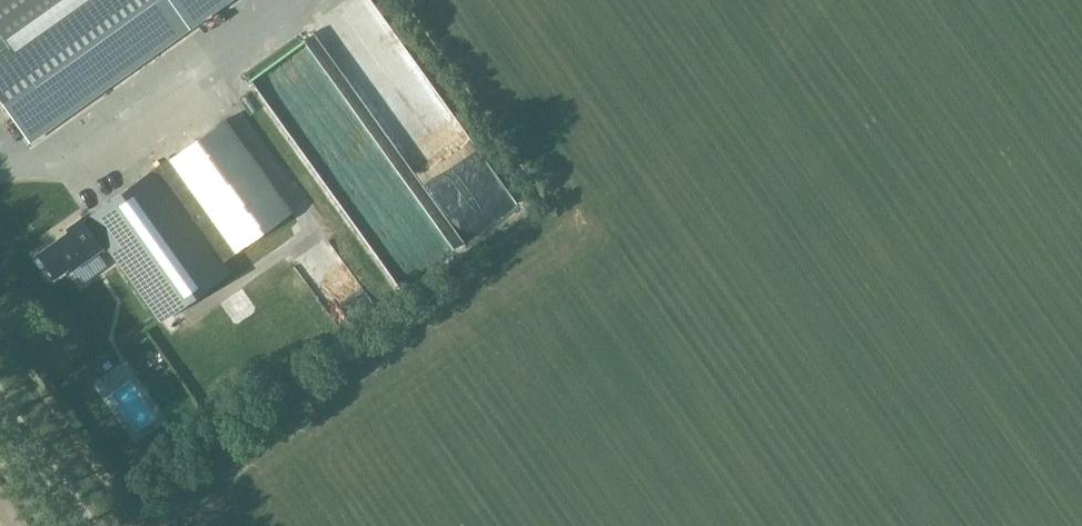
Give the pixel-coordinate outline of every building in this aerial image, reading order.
[(19,130),(200,0),(0,0),(0,104),(19,130)] [(269,105),(303,68),(262,31),(249,46),(243,41),(223,63),(269,105)] [(305,117),(323,100),(305,81),(287,98),(305,117)] [(105,246),(107,250),(159,322),(227,273),(220,263),(290,213),(223,121),(85,220),(105,246)] [(293,153),(306,181),(369,153),(356,125),(293,153)] [(330,187),(339,204),(386,178),(376,162),(330,187)] [(353,216),(362,233),(410,205),(400,189),(353,216)] [(105,246),(85,220),(82,222),(80,220),(65,231),(67,234),(35,257),(52,281),(66,270),(68,273),(105,246)]
